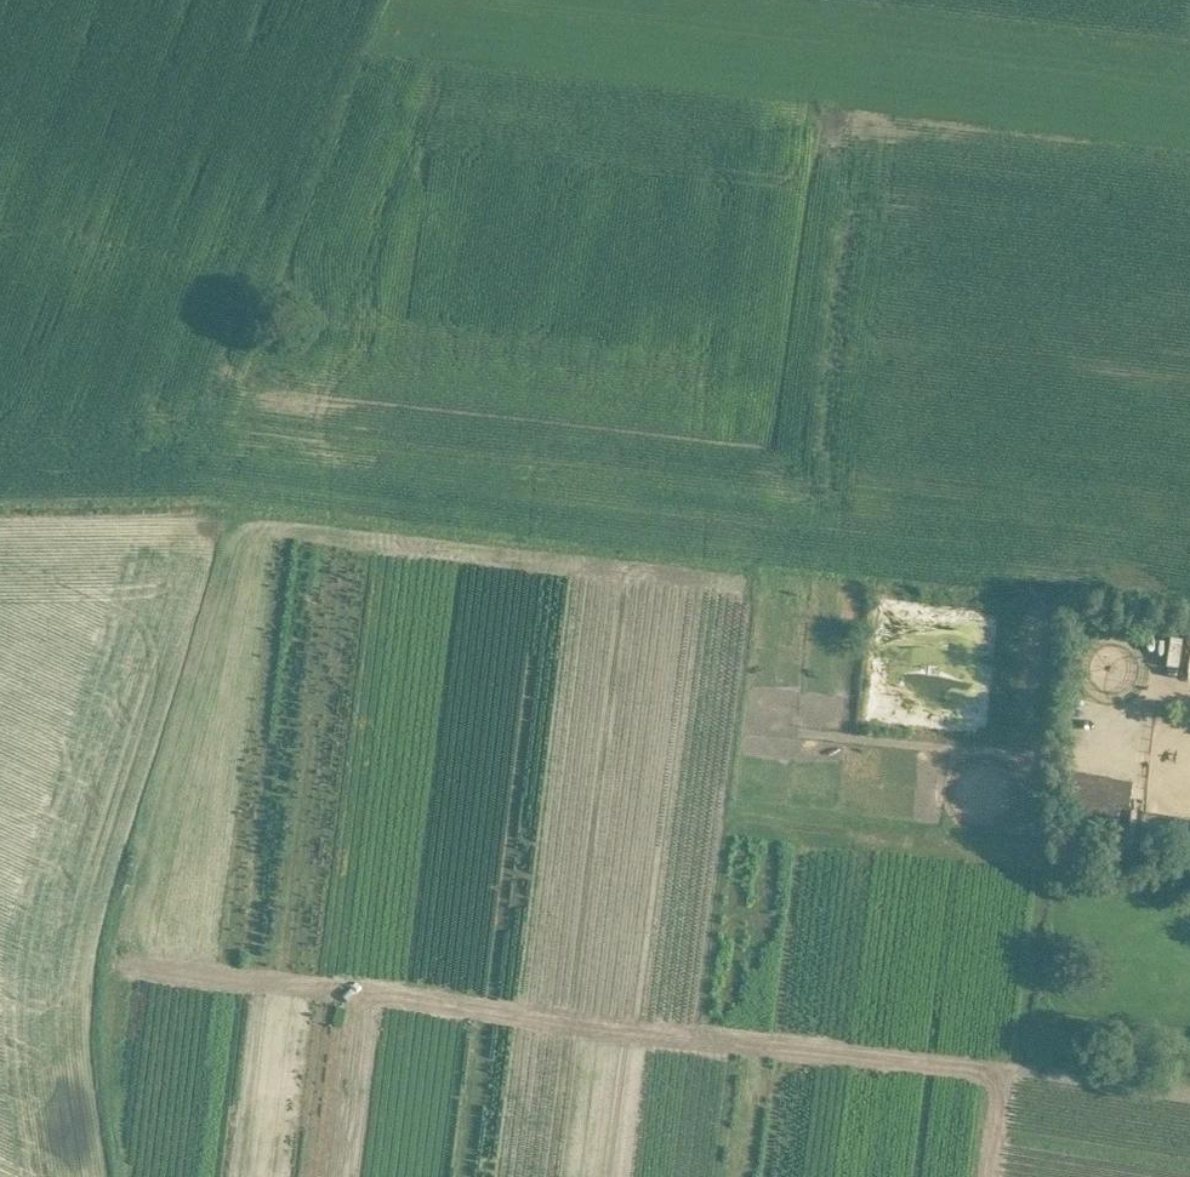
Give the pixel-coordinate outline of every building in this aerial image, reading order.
[(1061,771),(1055,812),(1071,815),(1069,830),(1085,832),(1087,816),(1105,819),(1108,796),(1131,799),(1133,783),(1110,779),(1110,777),(1061,771)]
